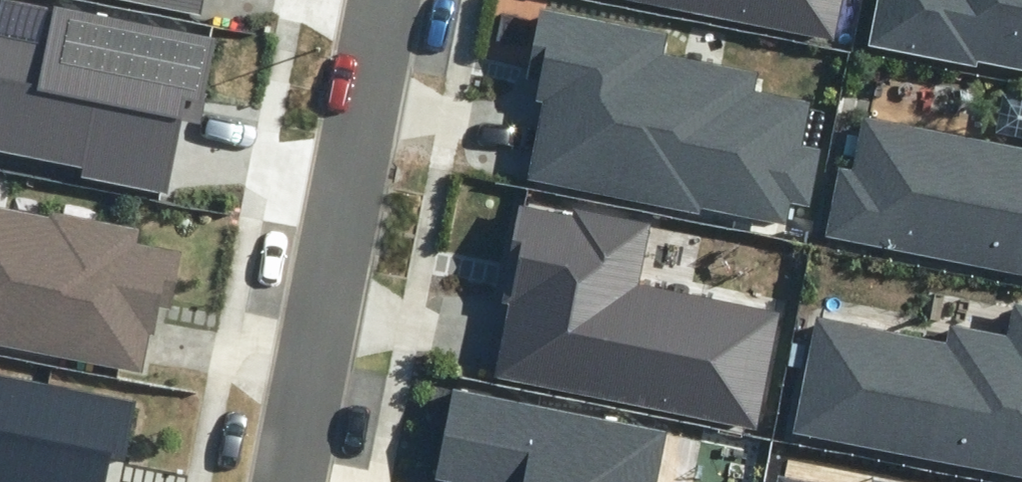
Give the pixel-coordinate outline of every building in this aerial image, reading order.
[(217,38),(28,0),(0,0),(0,150),(83,167),(81,177),(167,195),(182,121),(199,124),(217,38)] [(201,15),(204,0),(124,0),(201,15)] [(831,37),(839,0),(653,0),(831,37)] [(977,66),(978,61),(1021,70),(1021,0),(878,0),(869,45),(977,66)] [(700,206),(786,223),(790,202),(809,206),(820,150),(801,146),(810,102),(757,91),(761,73),(666,53),(670,31),(539,5),(523,81),(538,84),(535,102),(542,103),(526,179),(698,214),(700,206)] [(862,118),(851,169),(839,167),(825,236),(1021,276),(1021,149),(862,118)] [(496,372),(753,427),(777,316),(639,287),(652,226),(573,209),(571,216),(520,205),(499,300),(511,303),(496,372)] [(142,372),(150,333),(155,334),(160,306),(170,308),(181,252),(137,243),(140,229),(52,212),(51,218),(0,208),(0,344),(142,372)] [(815,316),(792,434),(1021,479),(1021,306),(1014,305),(1008,336),(949,324),(946,342),(815,316)] [(113,453),(124,456),(135,403),(0,376),(0,481),(107,481),(113,453)] [(668,430),(453,388),(435,478),(457,481),(658,481),(668,430)]
